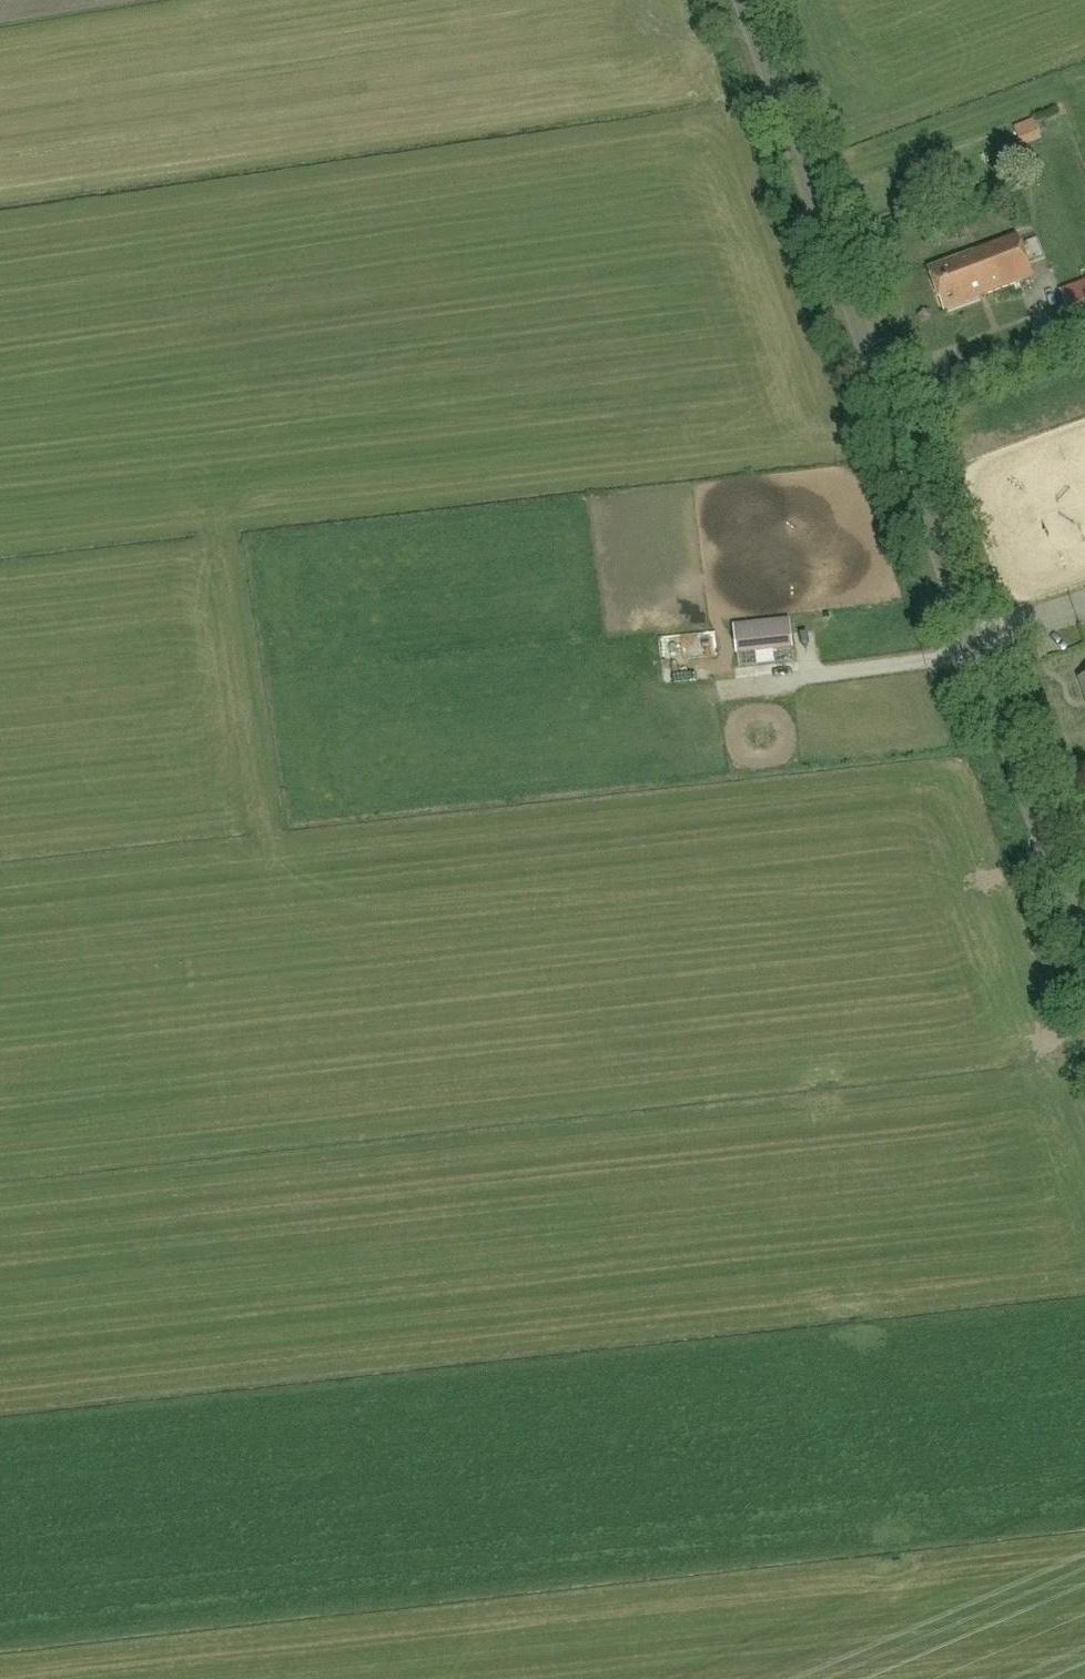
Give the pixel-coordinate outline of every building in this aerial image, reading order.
[(1017,235),(927,270),(943,312),(1033,276),(1017,235)] [(1061,290),(1076,327),(1084,323),(1084,281),(1061,290)] [(790,623),(735,629),(738,656),(739,667),(793,661),(791,650),(793,650),(790,623)]
